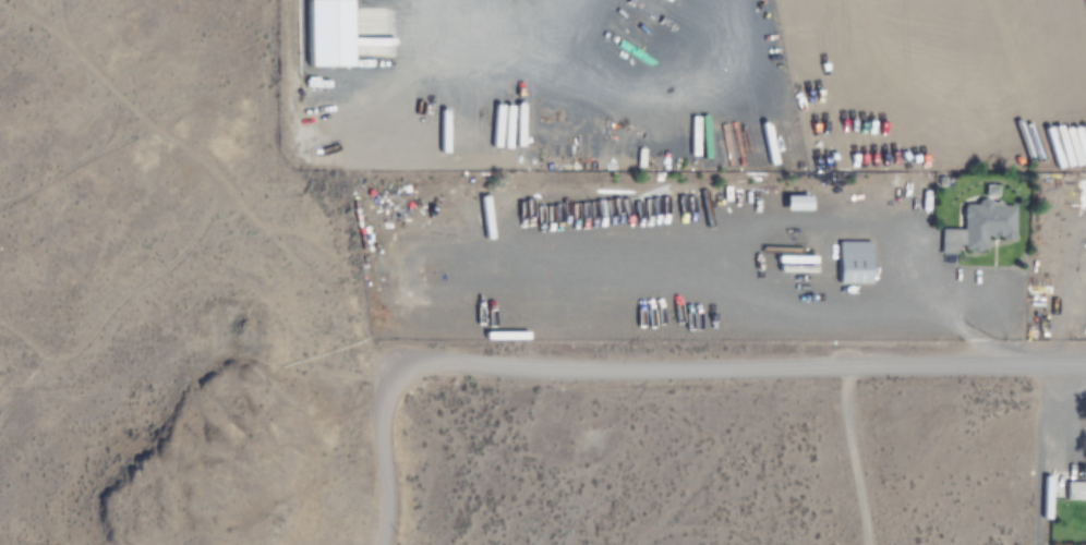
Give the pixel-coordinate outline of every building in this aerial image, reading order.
[(349,0),(309,0),(309,19),(349,19),(349,0)] [(983,239),(1012,239),(1013,207),(961,205),(960,253),(982,254),(983,239)] [(1085,483),(1064,483),(1064,501),(1085,501),(1085,483)]
